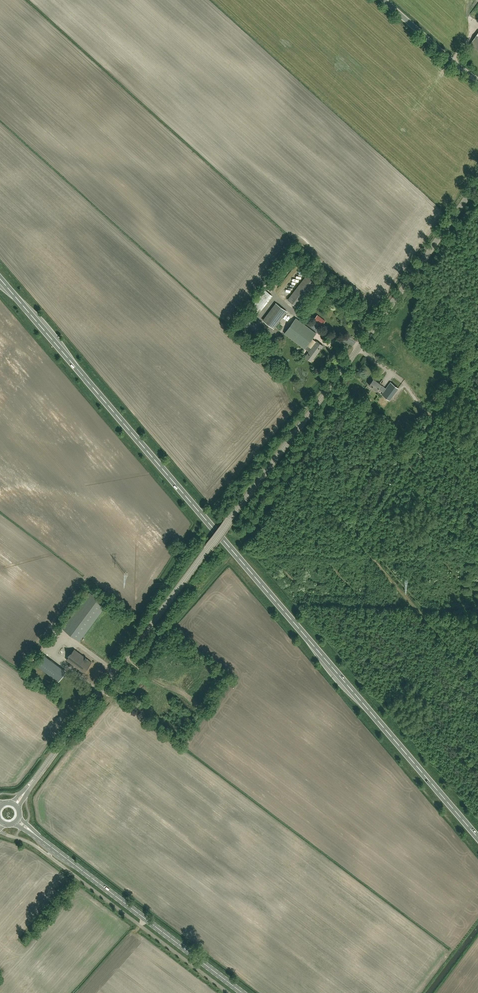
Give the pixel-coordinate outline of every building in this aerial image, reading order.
[(470,45),(477,51),(477,33),(470,45)] [(311,270),(288,299),(298,307),(320,278),(311,270)] [(322,325),(326,321),(318,315),(314,319),(322,325)] [(309,352),(305,357),(311,362),(324,345),(317,341),(311,348),(307,345),(316,333),(296,317),(284,333),(305,349),(305,348),(309,352)] [(381,385),(381,384),(374,379),(369,385),(377,391),(378,389),(383,392),(386,388),(381,385)] [(389,390),(394,385),(389,381),(385,387),(389,390)] [(63,628),(80,640),(107,604),(90,591),(63,628)] [(84,673),(92,662),(74,649),(67,660),(84,673)] [(47,673),(54,663),(43,654),(35,664),(47,673)] [(62,668),(55,678),(59,681),(66,671),(62,668)]
